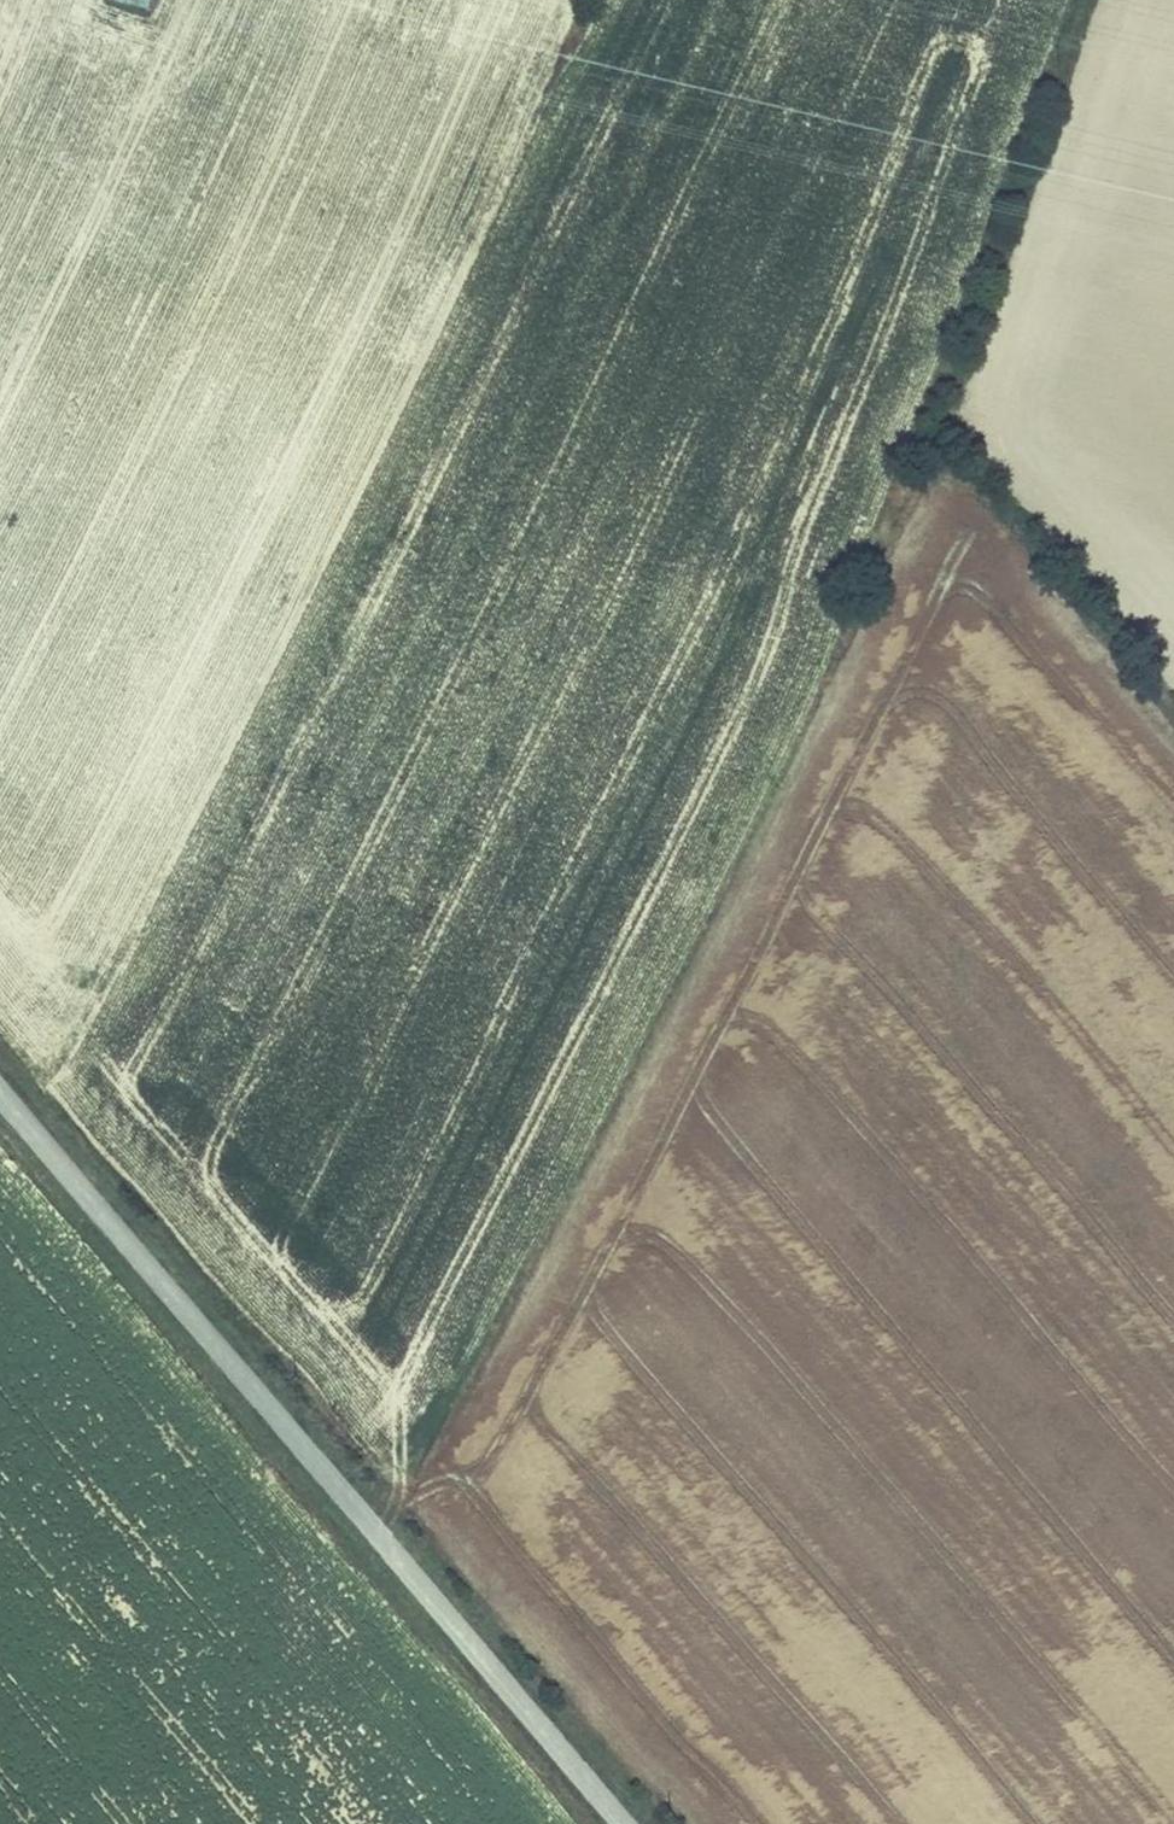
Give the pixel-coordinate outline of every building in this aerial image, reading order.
[(151,0),(115,0),(115,4),(150,8),(151,0)]
